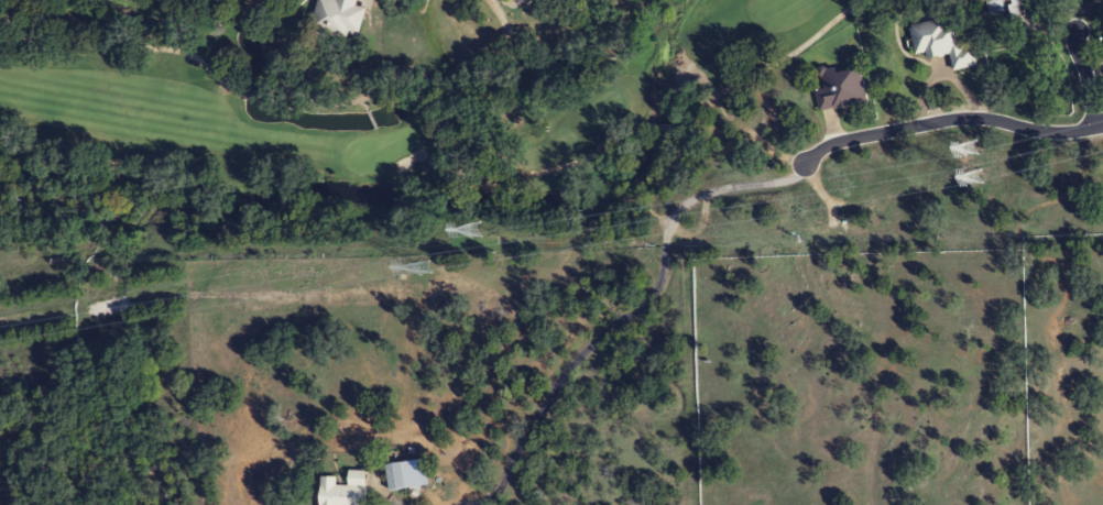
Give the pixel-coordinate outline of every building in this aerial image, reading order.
[(355,7),(356,0),(335,0),(335,1),(330,0),(317,0),(310,28),(358,39),(365,9),(355,7)] [(987,16),(1020,14),(1019,0),(970,0),(971,4),(986,3),(987,16)] [(915,55),(925,53),(926,60),(949,55),(953,72),(977,67),(973,44),(962,47),(956,17),(909,26),(915,55)] [(818,113),(866,105),(860,68),(822,74),(825,91),(815,92),(818,113)] [(388,492),(404,491),(402,463),(386,464),(388,492)] [(347,472),(347,486),(335,485),(335,478),(320,477),(319,504),(364,504),(365,472),(347,472)]
